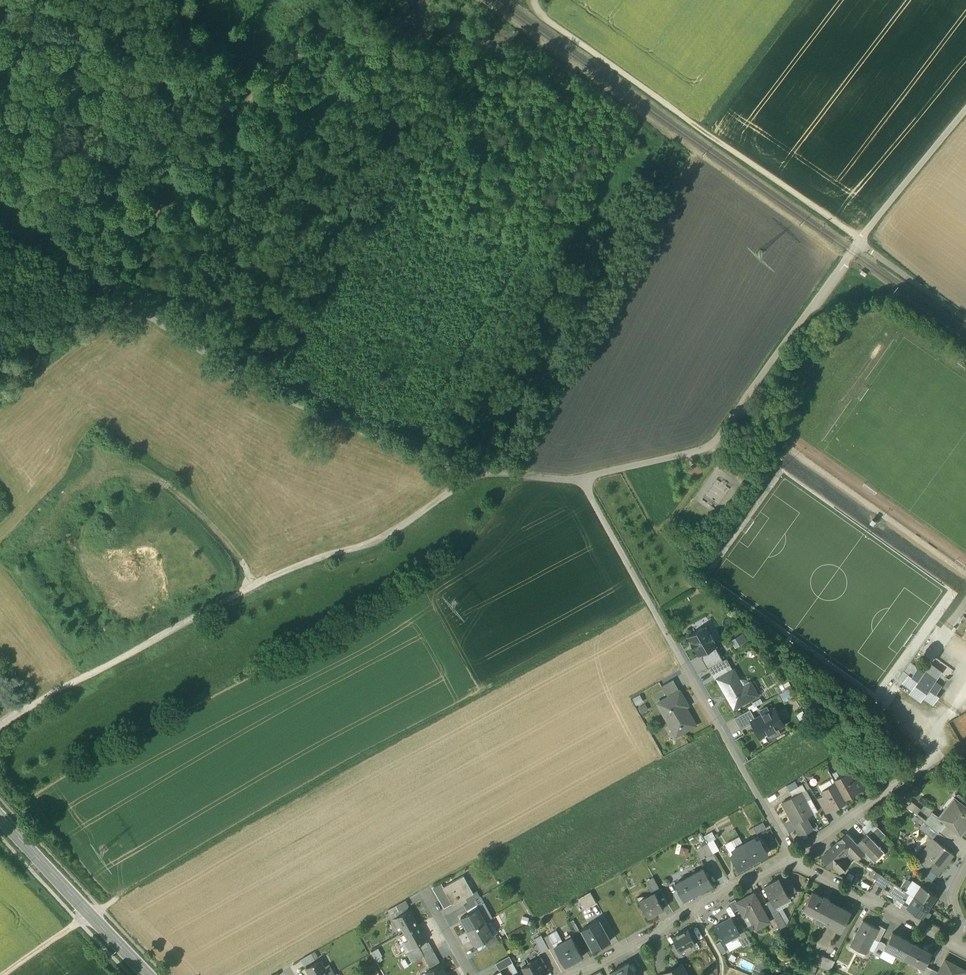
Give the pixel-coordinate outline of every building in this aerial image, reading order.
[(695,649),(699,656),(701,655),(715,647),(717,646),(714,641),(714,640),(710,633),(710,634),(705,626),(688,636),(691,643),(690,643),(694,650),(695,649)] [(743,634),(731,640),(735,648),(747,640),(743,634)] [(722,660),(715,647),(701,655),(702,657),(702,658),(707,668),(708,668),(722,660)] [(722,660),(708,668),(714,679),(716,678),(732,669),(726,658),(722,660)] [(936,658),(932,664),(949,676),(953,670),(936,658)] [(941,673),(930,665),(925,672),(937,680),(941,673)] [(732,669),(716,678),(733,709),(758,695),(751,682),(739,688),(736,681),(738,680),(732,669)] [(925,672),(923,674),(917,669),(911,678),(908,675),(902,684),(911,691),(909,695),(920,703),(923,699),(933,706),(939,697),(936,695),(941,687),(935,682),(937,680),(925,672)] [(782,691),(791,686),(787,678),(778,683),(782,691)] [(673,679),(661,687),(668,698),(679,691),(673,679)] [(792,696),(788,689),(780,694),(783,701),(792,696)] [(668,698),(664,700),(665,702),(658,706),(670,726),(676,723),(682,733),(695,726),(682,702),(685,701),(679,691),(668,698)] [(777,712),(774,708),(769,711),(766,706),(760,710),(762,715),(755,719),(751,721),(752,723),(760,737),(768,733),(775,729),(783,724),(781,720),(777,712)] [(750,709),(734,718),(741,729),(752,723),(751,721),(755,719),(750,709)] [(848,773),(834,781),(835,784),(844,800),(858,792),(858,791),(851,779),(848,773)] [(867,786),(858,775),(851,779),(858,791),(867,786)] [(834,781),(833,779),(819,786),(821,792),(835,784),(834,781)] [(835,784),(821,792),(831,810),(832,811),(846,803),(844,800),(835,784)] [(802,785),(789,792),(792,797),(800,793),(805,791),(802,785)] [(792,797),(782,803),(794,825),(806,818),(812,814),(800,793),(792,797)] [(825,798),(818,802),(825,814),(831,810),(825,798)] [(912,802),(907,808),(917,815),(921,809),(912,802)] [(946,809),(938,819),(945,824),(960,837),(965,829),(965,809),(957,802),(949,811),(946,809)] [(938,819),(932,813),(924,823),(938,834),(945,824),(938,819)] [(806,818),(794,825),(801,837),(813,830),(806,818)] [(763,822),(753,827),(756,833),(766,828),(763,822)] [(938,834),(924,823),(919,829),(933,840),(938,834)] [(886,836),(878,827),(869,836),(877,845),(886,836)] [(712,832),(704,836),(707,843),(708,843),(713,840),(712,838),(715,837),(712,832)] [(858,845),(848,835),(839,843),(852,856),(854,858),(862,850),(858,846),(858,845)] [(858,845),(858,846),(862,850),(874,862),(874,861),(873,859),(882,851),(883,852),(884,851),(877,845),(869,836),(868,835),(858,845)] [(755,838),(744,844),(753,861),(768,853),(763,845),(760,847),(755,838)] [(708,843),(707,843),(713,853),(719,850),(713,840),(708,843)] [(935,842),(919,862),(937,876),(953,856),(935,842)] [(707,843),(701,847),(707,856),(713,853),(707,843)] [(744,844),(732,851),(734,853),(731,855),(739,870),(753,861),(744,844)] [(852,856),(841,845),(837,849),(847,860),(852,856)] [(701,847),(696,850),(701,860),(707,856),(701,847)] [(837,849),(834,847),(822,859),(832,869),(834,867),(839,873),(845,868),(842,865),(847,861),(846,860),(847,860),(837,849)] [(703,868),(689,876),(698,892),(712,884),(703,868)] [(890,882),(880,875),(875,884),(885,890),(890,882)] [(464,876),(443,887),(453,905),(465,898),(473,893),(464,876)] [(689,876),(674,884),(684,900),(698,892),(689,876)] [(660,890),(653,878),(648,881),(654,893),(655,892),(655,893),(660,890)] [(796,890),(790,880),(789,879),(788,878),(786,878),(785,878),(784,878),(783,878),(780,880),(788,895),(796,890)] [(779,879),(764,887),(771,900),(774,906),(775,905),(789,897),(788,895),(780,880),(779,879)] [(916,886),(906,879),(900,888),(903,890),(910,894),(916,886)] [(916,886),(910,894),(915,897),(922,887),(917,883),(916,886)] [(900,888),(897,886),(892,895),(897,898),(903,890),(900,888)] [(937,896),(922,887),(915,897),(930,907),(937,896)] [(897,898),(893,904),(906,911),(909,908),(908,908),(915,897),(910,894),(903,890),(897,898)] [(473,893),(465,898),(468,903),(475,899),(480,897),(477,891),(473,893)] [(590,892),(579,899),(585,910),(596,903),(590,892)] [(654,893),(639,901),(647,917),(655,913),(656,913),(664,909),(655,893),(655,892),(654,893)] [(823,898),(812,892),(804,909),(826,920),(824,923),(840,932),(850,912),(829,901),(829,900),(823,897),(823,898)] [(769,921),(754,893),(737,902),(736,902),(740,909),(744,916),(750,913),(754,920),(751,921),(756,929),(769,921)] [(930,907),(915,897),(908,908),(909,908),(923,918),(930,907)] [(468,903),(464,905),(467,911),(479,905),(475,899),(468,903)] [(735,899),(729,903),(734,911),(740,909),(736,902),(737,902),(735,899)] [(771,900),(766,902),(772,913),(777,910),(775,905),(774,906),(771,900)] [(405,901),(388,911),(393,919),(396,918),(409,911),(407,907),(408,906),(405,901)] [(477,908),(461,918),(468,931),(485,922),(477,908)] [(409,911),(396,918),(401,926),(405,933),(418,926),(409,910),(409,911)] [(777,910),(772,913),(782,932),(786,925),(777,910)] [(731,917),(715,926),(723,941),(730,937),(738,932),(739,932),(732,920),(731,917)] [(743,926),(738,917),(732,920),(739,932),(738,932),(740,936),(742,939),(745,944),(751,941),(743,926)] [(599,920),(581,929),(593,950),(610,941),(599,920)] [(878,928),(863,921),(850,946),(866,954),(874,939),(879,929),(878,928)] [(485,922),(468,931),(476,945),(493,936),(485,922)] [(418,926),(405,933),(409,940),(405,942),(410,950),(426,941),(418,926)] [(879,929),(874,939),(879,942),(879,941),(885,929),(879,926),(878,928),(879,929)] [(688,929),(672,937),(675,943),(680,951),(696,943),(688,929)] [(738,932),(730,937),(732,940),(740,936),(738,932)] [(912,943),(892,933),(886,945),(884,948),(904,958),(912,943)] [(582,956),(570,934),(565,937),(567,940),(563,942),(574,961),(582,956)] [(549,935),(543,938),(549,949),(554,946),(553,943),(549,935)] [(496,936),(485,943),(488,949),(500,942),(496,936)] [(574,961),(563,942),(559,944),(557,941),(553,943),(554,946),(565,966),(574,961)] [(886,945),(879,941),(879,942),(873,954),(880,958),(883,950),(884,948),(886,945)] [(428,942),(419,947),(422,953),(431,947),(428,942)] [(675,943),(670,946),(677,958),(682,955),(680,951),(675,943)] [(931,953),(912,943),(904,958),(922,968),(923,969),(925,966),(931,953)] [(419,947),(407,954),(412,963),(424,956),(422,953),(419,947)] [(431,947),(422,953),(424,956),(425,957),(434,952),(431,947)] [(371,953),(375,960),(382,956),(379,949),(371,953)] [(434,952),(425,957),(427,962),(436,957),(434,952)] [(311,953),(301,959),(304,965),(315,960),(311,953)] [(835,961),(821,956),(817,966),(830,971),(835,961)] [(436,957),(427,962),(430,967),(439,962),(436,957)] [(509,957),(495,964),(499,970),(513,964),(509,957)] [(522,968),(526,974),(546,974),(543,968),(546,967),(541,957),(522,968)] [(305,968),(309,974),(327,974),(323,968),(324,967),(320,960),(305,968)] [(945,960),(938,973),(937,974),(965,974),(965,973),(965,971),(945,960)] [(617,969),(621,974),(623,974),(624,974),(636,974),(628,962),(617,969)] [(324,967),(323,968),(327,974),(335,974),(332,971),(328,964),(324,967)] [(426,972),(427,974),(447,974),(441,964),(426,972)] [(664,974),(687,974),(681,965),(664,974)] [(923,969),(922,968),(919,974),(929,974),(932,969),(925,966),(923,969)]
